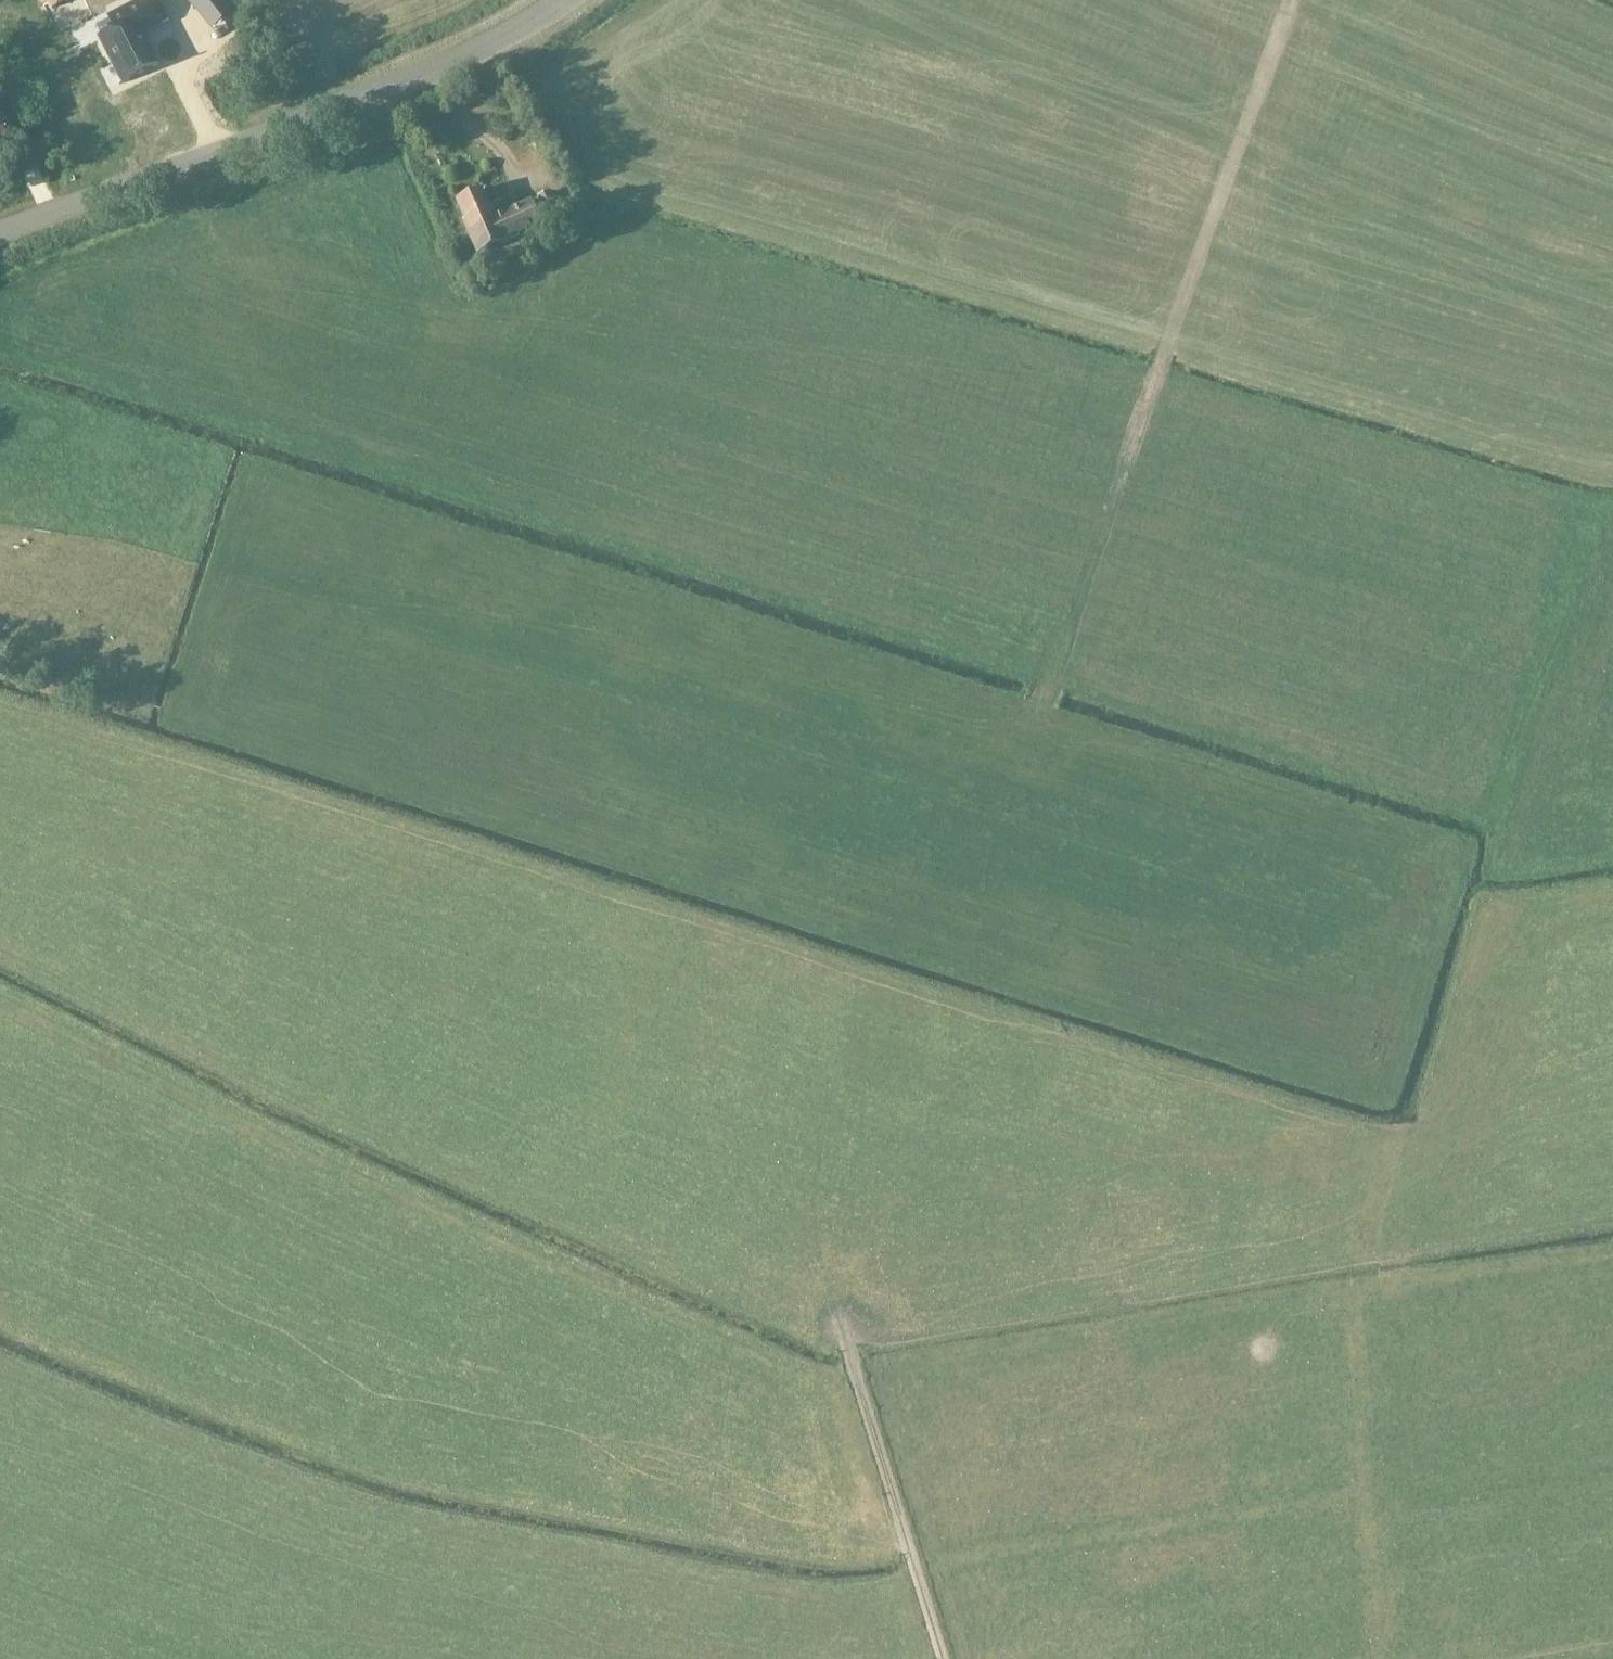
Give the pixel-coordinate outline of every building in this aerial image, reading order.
[(51,9),(69,0),(47,0),(51,9)] [(110,18),(116,30),(100,38),(123,83),(158,65),(141,32),(163,21),(163,20),(160,21),(150,0),(147,0),(110,18)] [(212,30),(232,14),(221,0),(188,0),(212,30)] [(11,138),(0,117),(0,143),(11,138)] [(506,242),(540,229),(529,201),(504,211),(500,202),(489,207),(481,189),(455,201),(463,220),(461,221),(476,256),(507,244),(506,242)] [(558,214),(548,191),(535,197),(545,220),(558,214)] [(461,271),(467,287),(482,282),(476,266),(461,271)]
